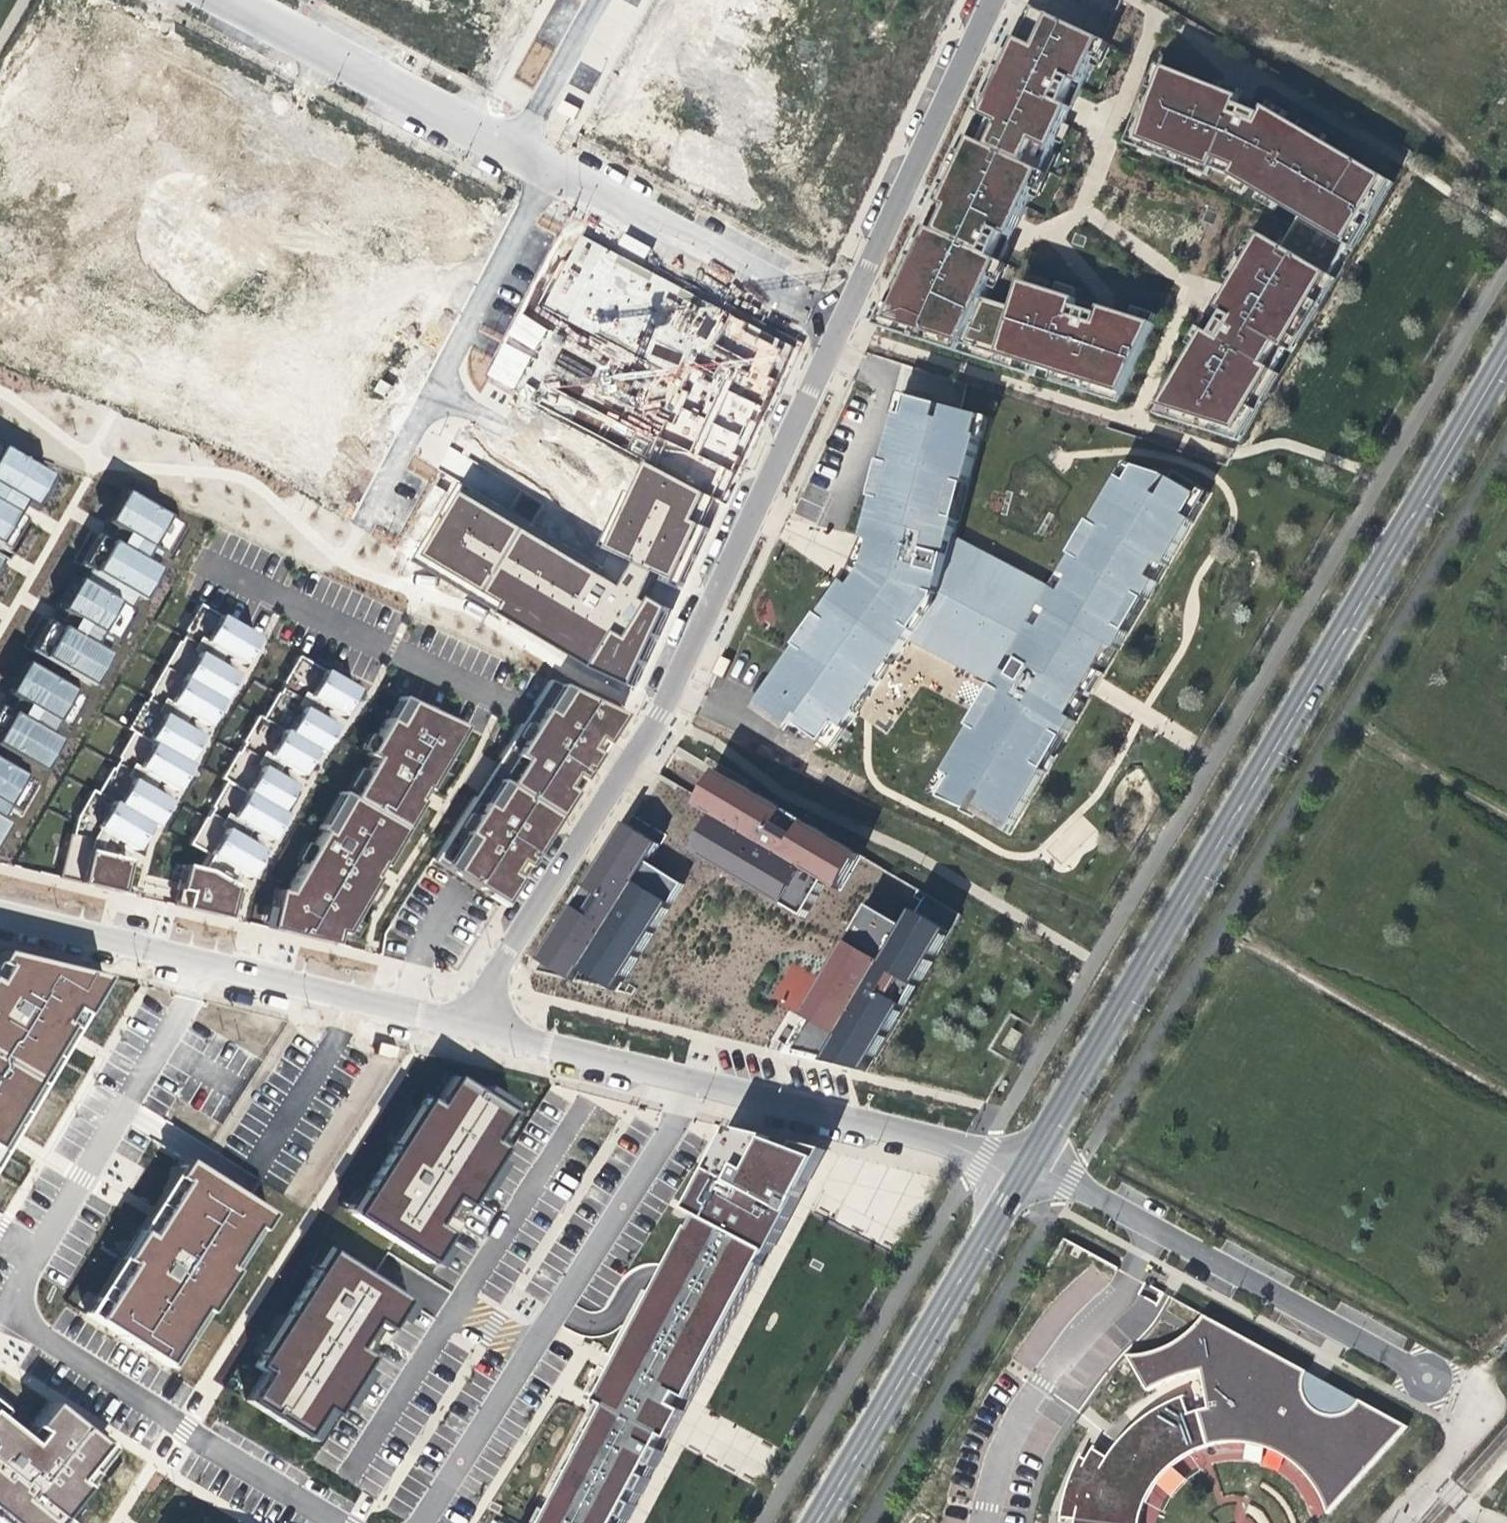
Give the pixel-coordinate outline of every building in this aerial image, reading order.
[(27,224),(45,189),(15,173),(28,151),(57,166),(76,131),(48,116),(60,95),(87,109),(107,71),(82,58),(92,40),(117,53),(135,17),(112,5),(115,0),(63,0),(0,110),(0,210),(27,224)] [(1035,9),(1020,41),(984,117),(973,140),(942,206),(931,230),(889,322),(1039,369),(1055,374),(1123,396),(1156,326),(1023,283),(1015,309),(984,300),(1104,42),(1035,9)] [(1012,37),(976,114),(984,117),(1020,41),(1012,37)] [(1212,178),(1215,171),(1139,141),(1167,69),(1160,66),(1129,145),(1212,178)] [(1243,99),(1167,69),(1139,141),(1215,171),(1233,178),(1300,218),(1282,247),(1264,236),(1162,408),(1238,432),(1274,371),(1286,350),(1330,276),(1348,246),(1387,179),(1267,109),(1243,99)] [(258,142),(206,114),(195,135),(186,131),(197,110),(158,89),(132,140),(231,192),(258,142)] [(935,203),(942,206),(973,140),(965,136),(935,203)] [(1387,179),(1348,246),(1355,250),(1394,183),(1387,179)] [(118,333),(138,295),(163,308),(181,274),(156,261),(177,222),(201,235),(210,220),(153,190),(77,333),(82,336),(56,384),(83,399),(100,367),(124,380),(142,346),(118,333)] [(931,230),(924,226),(876,327),(1036,378),(1039,369),(889,322),(931,230)] [(790,348),(582,230),(545,307),(675,374),(690,349),(701,357),(647,458),(705,487),(718,494),(790,348)] [(16,244),(0,235),(0,275),(16,244)] [(1337,280),(1330,276),(1286,350),(1293,354),(1337,280)] [(484,374),(513,390),(548,329),(520,312),(484,374)] [(1238,432),(1162,408),(1157,416),(1241,443),(1280,375),(1274,371),(1238,432)] [(1119,404),(1123,396),(1055,374),(1052,383),(1119,404)] [(549,391),(543,404),(582,419),(588,406),(549,391)] [(911,399),(919,401),(919,400),(901,395),(896,417),(899,418),(888,457),(885,456),(874,500),(877,500),(877,499),(884,501),(911,399)] [(1053,590),(953,538),(957,522),(958,522),(950,519),(959,485),(967,487),(967,486),(980,439),(980,438),(978,437),(983,418),(974,416),(959,412),(957,420),(936,414),(939,406),(930,404),(919,401),(911,399),(884,501),(877,499),(877,500),(866,541),(875,543),(870,560),(869,560),(867,560),(865,560),(862,562),(861,564),(861,566),(861,568),(862,571),(863,572),(864,573),(854,588),(847,583),(823,617),(801,649),(762,705),(793,728),(796,724),(833,750),(911,640),(999,686),(998,689),(997,690),(1003,693),(981,732),(974,728),(974,729),(948,774),(947,775),(954,780),(942,800),(951,803),(970,812),(982,792),(988,795),(981,807),(1014,827),(1047,770),(1039,766),(1057,735),(1065,740),(1076,721),(1070,717),(1080,700),(1084,694),(1084,693),(1076,688),(1089,666),(1097,671),(1098,670),(1101,664),(1111,647),(1118,651),(1129,632),(1121,628),(1139,597),(1147,601),(1158,583),(1150,578),(1159,563),(1167,568),(1195,521),(1187,517),(1199,496),(1198,496),(1175,482),(1163,501),(1156,496),(1167,478),(1146,471),(1138,469),(1129,484),(1121,479),(1121,480),(1094,525),(1094,526),(1101,530),(1083,561),(1076,556),(1075,557),(1065,574),(1065,575),(1072,580),(1063,595),(1056,590),(1055,591),(1053,590)] [(959,412),(939,406),(936,414),(957,420),(959,412)] [(991,420),(974,416),(983,418),(978,437),(980,438),(980,439),(985,440),(991,420)] [(18,501),(28,507),(47,475),(0,448),(0,490),(18,501)] [(705,487),(647,458),(610,543),(640,558),(659,567),(677,576),(702,528),(690,525),(705,487)] [(1127,464),(1118,478),(1121,480),(1121,479),(1129,484),(1138,469),(1146,471),(1127,464)] [(659,567),(640,558),(621,586),(600,573),(605,563),(463,480),(416,559),(594,667),(632,687),(666,608),(654,601),(646,597),(659,567)] [(967,487),(959,485),(950,519),(958,522),(957,522),(960,523),(970,487),(967,486),(967,487)] [(1202,489),(1198,496),(1199,496),(1187,517),(1195,521),(1211,494),(1202,489)] [(0,490),(0,506),(12,513),(18,501),(0,490)] [(175,525),(176,524),(119,491),(101,522),(125,536),(130,539),(123,550),(119,548),(100,537),(100,538),(99,550),(89,566),(83,567),(82,569),(77,580),(70,576),(52,607),(76,622),(81,624),(74,636),(69,634),(51,623),(50,624),(49,635),(39,652),(33,653),(33,654),(87,686),(105,654),(100,651),(108,640),(108,639),(105,632),(115,616),(126,610),(126,609),(125,608),(131,597),(137,600),(155,568),(150,565),(157,555),(158,554),(154,547),(164,531),(175,525)] [(9,517),(15,516),(15,515),(12,513),(0,506),(0,533),(9,517)] [(3,550),(21,518),(15,515),(15,516),(9,517),(0,533),(0,548),(3,550)] [(1092,523),(1073,556),(1075,557),(1076,556),(1083,561),(1101,530),(1094,526),(1094,525),(1092,523)] [(157,555),(162,557),(180,526),(176,524),(175,525),(164,531),(154,547),(158,554),(157,555)] [(100,537),(94,534),(76,565),(82,569),(83,567),(89,566),(99,550),(100,538),(100,537)] [(130,539),(125,536),(119,548),(123,550),(130,539)] [(859,557),(847,583),(854,588),(864,573),(863,572),(862,571),(861,568),(861,566),(861,564),(862,562),(865,560),(867,560),(869,560),(870,560),(875,543),(866,541),(859,557)] [(1159,563),(1150,578),(1158,583),(1167,568),(1159,563)] [(1063,573),(1053,590),(1055,591),(1056,590),(1063,595),(1072,580),(1065,575),(1065,574),(1063,573)] [(1129,632),(1147,601),(1139,597),(1121,628),(1129,632)] [(66,834),(57,878),(119,893),(126,860),(111,856),(98,853),(101,843),(105,835),(116,841),(132,850),(147,824),(152,827),(167,801),(148,790),(140,785),(146,775),(154,780),(173,791),(188,765),(183,762),(198,736),(179,725),(171,720),(177,710),(185,715),(204,726),(233,675),(215,664),(206,659),(212,648),(221,653),(240,664),(255,637),(198,604),(182,631),(184,632),(178,642),(176,641),(147,692),(148,694),(143,704),(141,703),(126,729),(130,732),(115,757),(117,759),(111,769),(109,768),(95,793),(90,790),(75,817),(70,835),(66,834)] [(108,640),(112,642),(130,611),(126,609),(126,610),(115,616),(105,632),(108,639),(108,640)] [(799,648),(801,649),(823,617),(821,616),(799,648)] [(51,623),(45,619),(27,651),(33,654),(33,653),(39,652),(49,635),(50,624),(51,623)] [(74,636),(81,624),(76,622),(69,634),(74,636)] [(1108,668),(1118,651),(1111,647),(1101,664),(1108,668)] [(221,653),(212,648),(206,659),(215,664),(221,653)] [(198,869),(182,865),(176,890),(215,899),(225,882),(208,872),(215,860),(240,874),(245,877),(260,851),(242,840),(235,836),(241,825),(248,829),(266,840),(282,814),(277,811),(292,786),(273,775),(266,771),(272,760),(279,764),(298,775),(312,750),(317,752),(332,726),(314,716),(307,712),(313,701),(320,705),(338,716),(354,689),(297,656),(281,683),(283,684),(277,694),(275,693),(260,718),(256,716),(240,742),(242,743),(236,753),(234,752),(219,778),(224,781),(209,807),(211,808),(205,818),(203,817),(188,844),(207,855),(198,869)] [(56,740),(50,737),(58,726),(59,725),(55,718),(65,702),(76,696),(76,695),(20,663),(2,693),(27,707),(31,710),(24,721),(20,719),(2,708),(1,710),(3,715),(0,720),(0,750),(38,771),(56,740)] [(1090,698),(1104,674),(1098,670),(1097,671),(1089,666),(1076,688),(1084,693),(1084,694),(1090,698)] [(432,861),(500,904),(605,738),(590,729),(604,706),(547,680),(432,861)] [(998,689),(995,687),(971,728),(974,729),(974,728),(981,732),(1003,693),(997,690),(998,689)] [(58,726),(62,728),(80,697),(76,695),(76,696),(65,702),(55,718),(59,725),(58,726)] [(408,701),(398,697),(386,718),(395,723),(408,701)] [(1086,704),(1080,700),(1070,717),(1076,721),(1086,704)] [(276,890),(267,928),(333,944),(336,932),(342,934),(375,878),(372,876),(379,865),(381,866),(419,801),(416,799),(423,788),(426,790),(462,726),(408,701),(395,723),(386,718),(365,755),(372,759),(349,798),(347,797),(326,833),(321,830),(321,831),(317,829),(285,892),(276,890)] [(320,705),(313,701),(307,712),(314,716),(320,705)] [(793,728),(762,705),(758,711),(789,733),(793,728)] [(621,714),(604,706),(590,729),(605,738),(621,714)] [(31,710),(27,707),(20,719),(24,721),(31,710)] [(185,715),(177,710),(171,720),(179,725),(185,715)] [(1057,735),(1039,766),(1047,770),(1065,740),(1057,735)] [(272,760),(266,771),(273,775),(279,764),(272,760)] [(9,811),(10,810),(6,803),(16,787),(27,781),(27,780),(0,764),(0,806),(9,811)] [(721,772),(700,808),(710,814),(727,785),(771,811),(774,804),(721,772)] [(948,774),(945,773),(931,795),(951,803),(942,800),(954,780),(947,775),(948,774)] [(154,780),(146,775),(140,785),(148,790),(154,780)] [(9,811),(13,813),(32,782),(27,780),(27,781),(16,787),(6,803),(10,810),(9,811)] [(827,883),(830,885),(850,849),(774,804),(771,811),(727,785),(710,814),(718,818),(724,822),(704,857),(737,877),(741,871),(810,913),(827,883)] [(326,833),(347,797),(339,792),(317,829),(321,831),(321,830),(326,833)] [(1014,827),(981,807),(976,814),(1009,834),(1014,827)] [(724,822),(718,818),(697,853),(704,857),(724,822)] [(651,839),(628,824),(583,894),(578,903),(585,907),(556,954),(584,971),(589,962),(624,984),(671,909),(663,904),(677,881),(651,864),(653,860),(642,853),(651,839)] [(242,840),(248,829),(241,825),(235,836),(242,840)] [(98,853),(111,856),(116,841),(105,835),(101,843),(98,853)] [(662,846),(651,839),(642,853),(653,860),(662,846)] [(862,856),(850,849),(830,885),(842,892),(862,856)] [(240,874),(215,860),(208,872),(225,882),(215,899),(176,890),(172,905),(225,918),(234,887),(240,874)] [(741,871),(737,877),(807,919),(810,913),(741,871)] [(671,909),(686,886),(677,881),(663,904),(671,909)] [(584,971),(556,954),(585,907),(578,903),(542,959),(541,961),(576,983),(584,971)] [(878,912),(871,908),(858,929),(865,934),(878,912)] [(929,956),(936,959),(951,933),(916,911),(913,916),(942,933),(929,956)] [(858,929),(784,1054),(852,1070),(886,1013),(900,1020),(936,959),(929,956),(942,933),(913,916),(906,928),(878,912),(865,934),(858,929)] [(0,951),(0,1153),(103,976),(0,951)] [(624,984),(589,962),(584,971),(618,993),(624,984)] [(886,1013),(852,1070),(868,1074),(900,1020),(886,1013)] [(1014,1029),(1004,1046),(1013,1051),(1023,1035),(1014,1029)] [(422,1097),(349,1213),(427,1262),(444,1233),(431,1223),(439,1210),(455,1218),(500,1147),(489,1140),(507,1112),(451,1075),(432,1105),(422,1097)] [(732,1128),(689,1211),(700,1217),(694,1229),(692,1228),(666,1278),(614,1374),(608,1371),(593,1398),(600,1402),(598,1404),(602,1407),(541,1522),(627,1522),(721,1347),(764,1266),(761,1265),(768,1253),(772,1255),(801,1200),(799,1199),(806,1187),(807,1188),(827,1151),(798,1144),(795,1150),(771,1141),(771,1138),(732,1128)] [(267,1213),(181,1158),(83,1313),(168,1367),(267,1213)] [(402,1298),(324,1250),(253,1364),(262,1373),(244,1401),(299,1435),(318,1404),(329,1410),(362,1357),(349,1348),(360,1331),(376,1341),(402,1298)] [(1406,1429),(1207,1319),(1191,1339),(1169,1353),(1148,1360),(1132,1360),(1148,1395),(1176,1380),(1201,1374),(1211,1410),(1199,1411),(1209,1447),(1228,1445),(1257,1446),(1278,1456),(1299,1467),(1311,1479),(1321,1494),(1331,1515),(1406,1429)] [(1147,1502),(1160,1479),(1175,1464),(1194,1452),(1209,1447),(1199,1411),(1190,1414),(1184,1397),(1162,1407),(1140,1422),(1123,1438),(1108,1457),(1094,1449),(1087,1460),(1081,1457),(1068,1487),(1062,1519),(1076,1520),(1076,1522),(1142,1522),(1147,1502)] [(56,1520),(89,1476),(82,1469),(99,1444),(47,1402),(21,1438),(0,1422),(0,1522),(61,1522),(56,1520)] [(1229,1522),(1254,1522),(1242,1510),(1229,1522)]
